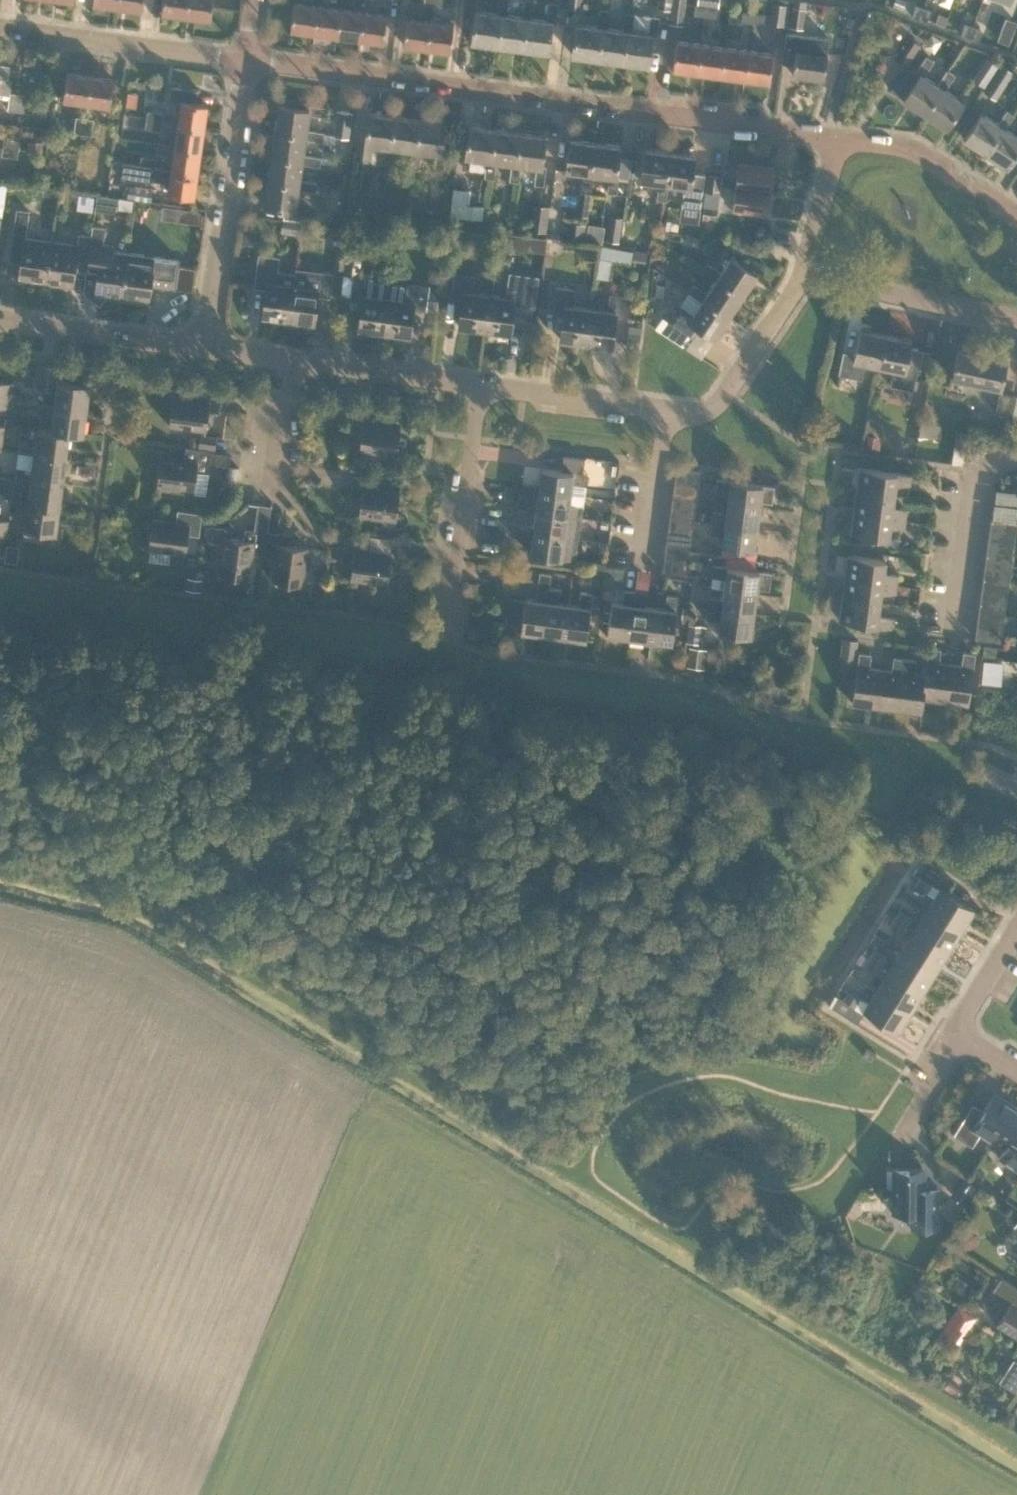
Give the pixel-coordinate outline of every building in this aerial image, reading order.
[(186,13),(187,0),(163,0),(161,9),(186,13)] [(186,13),(210,16),(212,0),(187,0),(186,13)] [(506,12),(507,0),(498,0),(497,11),(475,8),(471,38),(498,42),(502,12),(506,12)] [(523,45),(527,15),(531,16),(533,0),(523,0),(521,15),(506,12),(502,12),(498,42),(523,45)] [(523,45),(547,49),(551,20),(555,21),(558,1),(552,0),(548,0),(546,18),(531,16),(527,15),(523,45)] [(568,7),(580,8),(581,0),(569,0),(568,7)] [(671,7),(670,21),(683,23),(686,0),(672,0),(671,7)] [(290,26),(313,30),(317,4),(294,1),(290,26)] [(786,3),(773,1),(770,21),(783,23),(786,3)] [(695,2),(694,13),(704,14),(705,3),(695,2)] [(705,3),(704,14),(716,16),(718,5),(705,3)] [(313,30),(337,33),(340,7),(317,4),(313,30)] [(805,6),(792,4),(789,24),(802,26),(805,6)] [(916,4),(912,15),(919,18),(924,6),(916,4)] [(603,25),(606,26),(609,8),(599,6),(597,25),(576,22),(572,52),(599,56),(603,25)] [(924,6),(919,18),(927,21),(931,9),(924,6)] [(360,36),(363,10),(340,7),(337,33),(360,36)] [(752,20),(754,10),(742,9),(741,19),(752,20)] [(363,10),(360,36),(383,39),(387,13),(363,10)] [(622,28),(606,26),(603,25),(599,56),(623,59),(628,29),(631,29),(634,11),(624,10),(622,28)] [(765,11),(754,10),(752,20),(764,21),(765,11)] [(628,29),(623,59),(648,63),(652,33),(656,33),(658,14),(649,13),(647,31),(631,29),(628,29)] [(426,44),(430,19),(406,15),(403,41),(426,44)] [(430,19),(426,44),(450,47),(453,22),(430,19)] [(965,22),(961,33),(968,36),(973,25),(965,22)] [(973,25),(968,36),(976,39),(980,28),(973,25)] [(785,29),(781,61),(793,62),(792,72),(823,76),(829,35),(785,29)] [(1012,33),(1001,30),(998,39),(1009,42),(1012,33)] [(920,43),(909,35),(895,56),(907,64),(920,43)] [(672,66),(697,69),(700,42),(676,38),(672,66)] [(700,42),(697,69),(721,72),(724,45),(700,42)] [(724,45),(721,72),(745,75),(748,48),(724,45)] [(748,48),(745,75),(769,78),(773,51),(748,48)] [(940,84),(936,82),(923,73),(933,58),(925,53),(915,69),(919,71),(902,97),(923,110),(940,84)] [(988,56),(983,62),(973,76),(984,84),(999,64),(988,56)] [(8,76),(10,63),(0,61),(0,75),(8,76)] [(1013,71),(1003,63),(984,89),(995,96),(1013,71)] [(940,84),(923,110),(946,125),(963,99),(944,87),(954,72),(946,67),(936,82),(940,84)] [(87,100),(91,74),(67,71),(64,96),(87,100)] [(91,74),(87,100),(111,103),(114,77),(91,74)] [(181,99),(178,121),(204,125),(207,102),(196,100),(198,88),(171,84),(169,98),(181,99)] [(9,98),(25,100),(26,92),(10,90),(9,98)] [(25,100),(9,98),(8,107),(23,109),(25,100)] [(280,101),(276,126),(307,131),(307,128),(309,112),(327,115),(329,105),(309,102),(309,106),(280,101)] [(353,110),(337,107),(333,134),(349,136),(353,110)] [(963,136),(984,150),(1001,124),(1005,126),(1014,112),(1006,107),(997,121),(980,110),(963,136)] [(146,117),(162,119),(163,111),(148,109),(146,117)] [(362,159),(383,162),(392,163),(395,145),(391,144),(395,114),(369,110),(362,159)] [(74,130),(83,131),(85,115),(76,114),(74,130)] [(418,166),(420,148),(416,148),(420,117),(395,114),(391,144),(395,145),(411,147),(408,165),(418,166)] [(85,115),(83,131),(91,132),(93,116),(85,115)] [(162,119),(146,117),(145,125),(161,128),(162,119)] [(446,121),(420,117),(416,148),(420,148),(435,150),(433,168),(443,169),(445,151),(441,151),(446,121)] [(200,148),(204,125),(178,121),(175,145),(200,148)] [(491,158),(495,127),(469,124),(465,154),(486,157),(484,175),(493,176),(495,158),(491,158)] [(984,150),(1006,164),(1016,147),(1016,134),(1005,126),(1001,124),(984,150)] [(303,156),(303,152),(306,137),(323,140),(325,130),(307,128),(307,131),(276,126),(272,151),(303,156)] [(516,161),(520,130),(495,127),(491,158),(495,158),(511,160),(508,178),(518,179),(520,162),(516,161)] [(516,161),(520,162),(536,164),(534,182),(543,183),(546,164),(541,163),(545,134),(520,130),(516,161)] [(4,136),(3,145),(18,147),(20,138),(4,136)] [(592,171),(596,141),(570,137),(565,167),(583,170),(581,187),(590,188),(593,171),(592,171)] [(41,150),(42,140),(28,138),(27,148),(41,150)] [(620,144),(596,141),(592,171),(593,171),(608,173),(606,190),(616,191),(618,174),(616,174),(620,144)] [(18,147),(3,145),(1,154),(17,156),(18,147)] [(200,148),(175,145),(171,167),(171,168),(197,172),(200,148)] [(665,181),(669,150),(644,147),(640,177),(658,180),(656,197),(665,198),(668,181),(665,181)] [(694,153),(669,150),(665,181),(668,181),(683,183),(680,204),(699,206),(704,170),(692,169),(694,153)] [(303,156),(272,151),(269,176),(299,181),(299,178),(302,161),(320,164),(321,155),(303,152),(303,156)] [(140,162),(156,164),(157,156),(141,154),(140,162)] [(171,167),(156,164),(140,162),(113,158),(111,175),(149,181),(152,177),(169,180),(167,191),(194,194),(197,172),(171,168),(171,167)] [(735,184),(770,189),(774,166),(738,161),(735,184)] [(722,174),(707,172),(705,188),(720,190),(722,174)] [(299,181),(269,176),(264,205),(295,210),(298,187),(316,189),(317,180),(299,178),(299,181)] [(151,187),(129,183),(127,196),(149,199),(151,187)] [(770,189),(735,184),(732,207),(767,212),(770,189)] [(579,190),(578,204),(577,215),(588,216),(591,191),(579,190)] [(486,216),(487,203),(466,201),(465,215),(486,216)] [(550,204),(533,202),(529,229),(546,232),(550,204)] [(717,204),(704,203),(703,217),(716,219),(717,204)] [(18,276),(46,281),(52,239),(26,235),(30,208),(17,207),(9,259),(20,261),(18,276)] [(190,208),(188,220),(196,221),(198,221),(199,220),(200,211),(200,210),(190,208)] [(623,215),(609,213),(606,238),(619,240),(623,215)] [(302,219),(281,216),(279,230),(300,232),(302,219)] [(584,239),(585,222),(573,221),(571,238),(584,239)] [(605,224),(589,222),(586,237),(603,240),(605,224)] [(108,293),(122,295),(128,255),(113,252),(114,242),(103,240),(105,225),(92,223),(91,233),(90,240),(86,270),(97,271),(94,291),(95,291),(94,293),(101,299),(108,293)] [(346,226),(333,224),(331,236),(344,238),(346,226)] [(77,242),(52,239),(46,281),(73,285),(76,268),(86,270),(90,240),(91,233),(79,231),(77,242)] [(546,236),(532,234),(530,248),(544,250),(546,236)] [(647,249),(634,248),(632,259),(646,260),(647,249)] [(154,259),(128,255),(122,295),(150,300),(152,283),(174,286),(179,254),(156,250),(154,259)] [(288,317),(295,270),(278,268),(280,254),(259,251),(255,285),(267,287),(263,313),(288,317)] [(717,276),(742,293),(757,271),(731,254),(721,270),(707,261),(701,269),(715,278),(717,276)] [(295,270),(288,317),(314,320),(318,293),(330,295),(333,271),(312,268),(312,270),(295,267),(295,270)] [(485,327),(490,293),(472,290),(475,274),(454,271),(451,295),(463,296),(459,323),(485,327)] [(358,326),(384,329),(388,295),(390,281),(373,279),(374,276),(353,274),(350,297),(362,299),(358,326)] [(512,317),(513,312),(524,314),(525,305),(533,306),(534,306),(538,280),(509,276),(509,278),(506,295),(502,294),(490,293),(485,327),(510,330),(512,317)] [(687,290),(701,299),(703,297),(729,314),(742,293),(717,276),(715,278),(707,291),(693,282),(687,290)] [(388,295),(384,329),(410,333),(413,306),(425,307),(437,309),(440,285),(407,281),(407,284),(390,281),(388,295)] [(586,340),(590,306),(573,304),(575,287),(555,284),(551,308),(563,310),(560,337),(586,340)] [(590,306),(586,340),(611,344),(615,317),(627,318),(630,294),(609,292),(607,308),(590,306)] [(714,335),(729,314),(703,297),(701,299),(693,312),(678,302),(668,318),(693,334),(699,325),(714,335)] [(879,363),(886,333),(860,327),(855,352),(843,350),(838,372),(861,377),(864,360),(879,363)] [(886,333),(879,363),(893,367),(890,383),(913,388),(918,365),(906,363),(911,338),(886,333)] [(1006,358),(958,348),(952,375),(1001,386),(1006,358)] [(55,403),(86,407),(89,382),(55,377),(56,365),(41,363),(37,387),(57,389),(55,403)] [(9,393),(10,381),(0,380),(0,392),(9,393)] [(19,398),(21,385),(11,384),(10,397),(19,398)] [(1016,392),(1000,389),(996,410),(1012,413),(1016,392)] [(0,392),(0,405),(7,406),(9,393),(0,392)] [(54,410),(52,428),(69,430),(69,431),(83,433),(86,407),(55,403),(38,401),(37,411),(48,413),(48,409),(54,410)] [(379,409),(354,405),(351,428),(361,429),(359,449),(396,454),(400,424),(377,421),(379,409)] [(34,451),(66,455),(69,431),(69,430),(52,428),(38,426),(36,445),(29,444),(30,441),(19,439),(18,450),(34,452),(34,451)] [(968,431),(957,429),(951,461),(963,463),(968,431)] [(217,434),(200,432),(198,446),(215,448),(217,434)] [(881,435),(866,433),(864,444),(880,447),(881,435)] [(211,448),(186,444),(184,456),(161,453),(157,483),(194,488),(197,468),(207,470),(211,448)] [(62,480),(66,455),(34,451),(34,452),(32,470),(26,469),(26,466),(16,464),(14,475),(31,477),(31,476),(62,480)] [(539,486),(571,491),(572,481),(584,482),(586,472),(581,472),(583,458),(563,455),(562,469),(541,466),(539,486)] [(240,465),(226,463),(224,483),(237,484),(240,465)] [(857,488),(895,493),(896,481),(909,483),(910,472),(860,465),(857,488)] [(676,466),(674,479),(699,482),(700,469),(676,466)] [(378,474),(353,470),(350,492),(361,494),(358,513),(395,519),(400,489),(377,485),(378,474)] [(11,500),(27,502),(27,501),(59,505),(62,480),(31,476),(31,477),(28,495),(22,494),(23,490),(12,489),(11,500)] [(729,489),(728,500),(759,504),(760,499),(772,500),(774,483),(762,482),(717,476),(715,487),(729,489)] [(673,491),(697,495),(699,482),(674,479),(673,491)] [(539,486),(536,508),(581,514),(582,505),(569,503),(571,491),(539,486)] [(895,493),(857,488),(854,509),(904,516),(905,507),(893,505),(895,493)] [(671,504),(695,507),(697,495),(673,491),(671,504)] [(756,525),(759,504),(728,500),(726,510),(712,508),(711,519),(756,525)] [(27,501),(27,502),(23,537),(39,539),(40,529),(56,531),(59,505),(27,501)] [(695,507),(671,504),(669,517),(693,520),(695,507)] [(202,511),(177,507),(175,520),(153,516),(149,546),(186,551),(189,532),(199,533),(202,511)] [(532,530),(578,536),(581,514),(536,508),(532,530)] [(904,516),(854,509),(851,532),(888,537),(890,524),(903,526),(904,516)] [(669,517),(667,530),(692,533),(693,520),(669,517)] [(990,518),(989,530),(1014,533),(1016,521),(990,518)] [(753,548),(756,525),(711,519),(709,531),(723,532),(722,544),(753,548)] [(223,524),(209,523),(208,540),(222,541),(223,524)] [(264,554),(267,529),(245,526),(243,536),(225,534),(220,572),(249,576),(252,552),(264,554)] [(267,529),(264,554),(276,555),(273,579),(302,583),(307,545),(289,542),(290,532),(267,529)] [(575,558),(578,536),(532,530),(530,551),(575,558)] [(665,543),(690,546),(692,533),(667,530),(665,543)] [(989,530),(987,541),(1013,545),(1014,533),(989,530)] [(369,537),(345,534),(343,546),(336,545),(335,555),(352,558),(350,577),(387,582),(391,552),(368,549),(369,537)] [(7,540),(4,557),(16,559),(18,542),(7,540)] [(987,541),(985,553),(1011,557),(1013,545),(987,541)] [(690,546),(665,543),(664,556),(688,559),(690,546)] [(172,559),(172,550),(153,548),(153,557),(172,559)] [(845,575),(896,582),(897,572),(884,570),(886,558),(848,553),(845,575)] [(985,553),(984,565),(1010,569),(1011,557),(985,553)] [(688,559),(664,556),(662,569),(686,572),(688,559)] [(725,576),(724,586),(756,590),(757,585),(769,587),(771,570),(713,562),(711,574),(725,576)] [(610,575),(628,574),(627,563),(610,564),(610,575)] [(984,565),(982,577),(1008,581),(1010,569),(984,565)] [(534,568),(518,566),(516,580),(532,582),(534,568)] [(543,631),(549,585),(551,571),(539,570),(536,598),(525,596),(525,597),(509,595),(505,626),(543,631)] [(896,582),(845,575),(842,596),(880,602),(882,590),(894,591),(896,582)] [(200,578),(187,577),(186,586),(199,588),(200,578)] [(982,577),(981,589),(1006,592),(1008,581),(982,577)] [(564,634),(569,602),(558,601),(560,587),(549,585),(543,631),(564,634)] [(707,606),(753,612),(756,590),(724,586),(723,597),(709,595),(707,606)] [(635,588),(623,587),(621,601),(611,599),(606,631),(629,634),(635,588)] [(629,634),(650,637),(654,605),(649,604),(645,604),(647,590),(635,588),(629,634)] [(981,589),(979,601),(1005,604),(1006,592),(981,589)] [(586,637),(590,609),(593,591),(580,590),(578,603),(575,603),(569,602),(564,634),(586,637)] [(654,605),(650,637),(672,640),(678,594),(666,593),(665,606),(654,605)] [(880,602),(842,596),(839,619),(889,626),(891,615),(878,614),(880,602)] [(979,601),(977,613),(1003,616),(1005,604),(979,601)] [(690,617),(691,606),(683,605),(682,616),(690,617)] [(750,634),(753,612),(707,606),(706,617),(720,619),(718,630),(750,634)] [(977,613),(976,625),(1002,628),(1003,616),(977,613)] [(701,623),(689,621),(686,640),(699,641),(701,623)] [(1000,640),(1002,628),(976,625),(974,637),(1000,640)] [(857,638),(842,636),(838,669),(853,671),(857,638)] [(706,646),(689,644),(686,664),(704,666),(706,646)] [(922,696),(924,696),(944,699),(949,662),(938,661),(940,647),(928,645),(924,673),(926,673),(922,696)] [(875,704),(880,667),(869,666),(871,652),(859,650),(852,700),(875,704)] [(960,664),(949,662),(944,699),(968,702),(975,651),(962,650),(960,664)] [(875,704),(897,707),(904,656),(893,655),(891,669),(880,667),(875,704)] [(926,673),(924,673),(914,671),(916,658),(904,656),(897,707),(922,710),(924,696),(922,696),(926,673)] [(929,866),(923,875),(931,880),(937,870),(929,866)] [(932,881),(920,873),(915,882),(926,889),(932,881)] [(940,886),(927,907),(961,928),(974,908),(940,886)] [(894,915),(906,922),(911,914),(899,907),(894,915)] [(927,907),(914,927),(949,949),(961,928),(927,907)] [(906,922),(894,915),(889,923),(901,931),(906,922)] [(901,948),(936,969),(949,949),(914,927),(901,948)] [(868,956),(880,963),(886,955),(874,947),(868,956)] [(901,948),(889,968),(923,990),(936,969),(901,948)] [(880,963),(868,956),(863,964),(875,971),(880,963)] [(889,968),(876,989),(910,1010),(923,990),(889,968)] [(860,996),(848,988),(843,997),(854,1004),(860,996)] [(897,1031),(910,1010),(876,989),(863,1009),(897,1031)] [(875,1051),(866,1045),(862,1053),(871,1059),(875,1051)] [(993,1138),(1015,1103),(994,1090),(982,1108),(973,1102),(953,1132),(971,1144),(980,1130),(993,1138)] [(1015,1103),(993,1138),(1004,1145),(999,1155),(1016,1166),(1016,1105),(1015,1103)] [(892,1165),(892,1170),(892,1210),(910,1211),(910,1225),(936,1226),(937,1186),(925,1186),(925,1171),(909,1170),(910,1165),(892,1165)] [(999,1275),(993,1271),(988,1279),(994,1283),(999,1275)] [(999,1276),(983,1302),(984,1312),(1016,1333),(1016,1287),(999,1276)] [(949,1321),(944,1329),(956,1337),(961,1329),(964,1330),(974,1315),(964,1309),(955,1324),(949,1321)]
